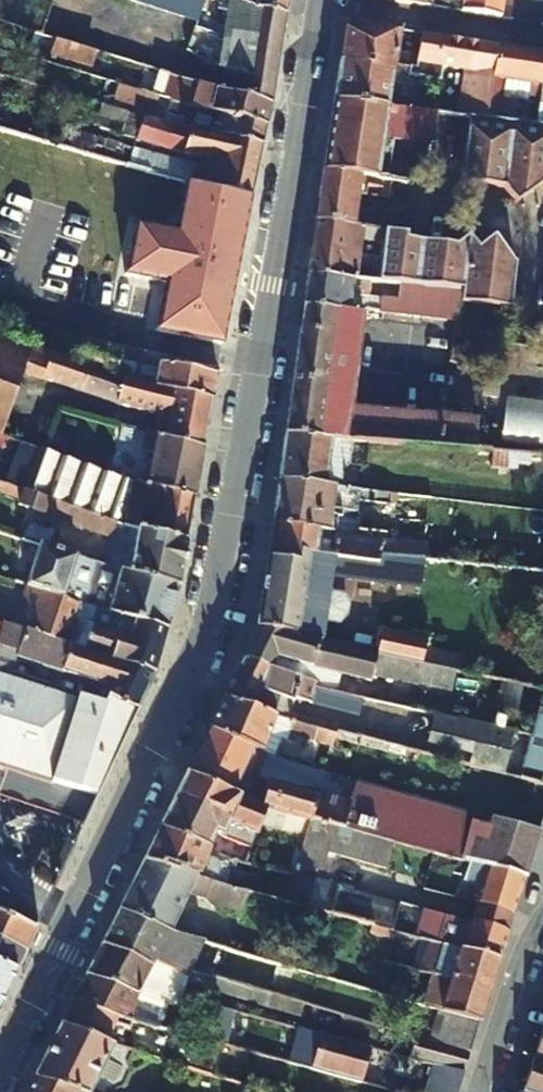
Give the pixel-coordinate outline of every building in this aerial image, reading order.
[(34,31),(43,34),(52,6),(35,0),(0,0),(0,21),(34,31)] [(191,12),(190,17),(196,19),(203,0),(151,0),(191,12)] [(278,48),(283,14),(238,0),(227,0),(222,34),(278,48)] [(283,14),(286,0),(238,0),(283,14)] [(459,10),(459,7),(461,0),(399,0),(459,10)] [(499,17),(502,0),(461,0),(459,7),(459,10),(499,17)] [(368,69),(392,72),(395,52),(398,28),(354,21),(346,28),(340,60),(368,64),(368,69)] [(269,103),(238,94),(43,34),(34,31),(26,57),(157,96),(187,104),(262,121),(265,123),(269,103)] [(462,82),(456,113),(470,115),(486,117),(496,45),(420,32),(417,55),(413,76),(462,82)] [(222,34),(217,66),(241,75),(238,94),(269,103),(278,48),(222,34)] [(500,119),(506,82),(541,86),(542,75),(542,53),(496,45),(486,117),(500,119)] [(413,76),(417,55),(395,52),(392,72),(413,76)] [(436,111),(437,102),(389,94),(392,72),(368,69),(368,64),(340,60),(334,98),(388,106),(389,105),(436,111)] [(187,104),(157,96),(153,111),(180,120),(179,125),(258,143),(261,143),(265,123),(262,121),(187,104)] [(441,111),(436,111),(389,105),(388,106),(334,98),(323,170),(353,174),(352,176),(362,177),(406,183),(432,142),(437,142),(441,111)] [(535,123),(500,119),(486,117),(470,115),(462,179),(504,185),(520,203),(542,184),(542,125),(535,123)] [(179,125),(142,117),(136,139),(207,158),(201,183),(247,195),(250,195),(261,143),(258,143),(179,125)] [(89,153),(84,173),(117,183),(123,162),(89,153)] [(358,203),(362,177),(352,176),(353,174),(323,170),(319,197),(358,203)] [(175,232),(134,224),(124,274),(166,282),(155,331),(221,343),(250,195),(247,195),(201,183),(184,178),(175,232)] [(358,203),(319,197),(317,208),(315,221),(353,227),(356,213),(358,203)] [(362,228),(353,227),(315,221),(312,246),(315,247),(359,254),(362,228)] [(403,233),(384,232),(381,257),(379,281),(383,281),(460,292),(458,306),(508,312),(514,265),(493,239),(481,248),(471,236),(459,246),(410,239),(403,233)] [(311,272),(352,277),(356,278),(359,254),(315,247),(312,246),(308,272),(311,272)] [(347,312),(352,277),(311,272),(308,272),(303,305),(306,306),(347,312)] [(380,299),(378,311),(445,320),(457,312),(458,306),(460,292),(383,281),(380,299)] [(61,298),(128,320),(128,316),(62,294),(61,298)] [(378,311),(380,299),(366,297),(365,309),(378,311)] [(303,305),(284,433),(287,433),(350,438),(370,440),(464,448),(465,445),(467,428),(471,429),(474,429),(475,419),(349,408),(362,314),(347,312),(306,306),(303,305)] [(31,346),(0,335),(0,431),(22,371),(31,346)] [(141,361),(84,344),(78,362),(135,381),(209,400),(213,375),(162,363),(141,361)] [(78,362),(31,346),(22,371),(77,391),(76,393),(111,405),(162,419),(159,433),(201,446),(209,400),(135,381),(78,362)] [(453,405),(476,407),(479,371),(457,365),(453,405)] [(464,448),(472,449),(472,446),(474,429),(471,429),(467,428),(465,445),(464,448)] [(159,433),(144,429),(138,448),(151,453),(145,484),(192,495),(201,446),(159,433)] [(280,480),(339,486),(342,470),(347,463),(350,438),(287,433),(284,433),(277,480),(280,480)] [(145,484),(129,481),(91,467),(17,440),(2,481),(130,525),(181,538),(184,539),(192,495),(145,484)] [(0,480),(0,499),(109,536),(105,563),(175,586),(176,582),(184,539),(181,538),(130,525),(2,481),(0,480)] [(381,555),(421,558),(423,543),(355,534),(357,518),(354,517),(357,500),(389,502),(390,492),(365,489),(339,486),(280,480),(277,480),(270,523),(274,523),(318,529),(335,531),(332,555),(332,558),(379,564),(381,555)] [(437,499),(434,524),(542,534),(542,509),(437,499)] [(315,552),(318,529),(274,523),(270,523),(265,557),(269,558),(330,566),(332,558),(332,555),(315,552)] [(23,584),(60,595),(73,553),(36,542),(23,584)] [(258,629),(319,641),(331,581),(376,581),(379,564),(332,558),(330,566),(269,558),(265,557),(255,627),(258,629)] [(95,560),(83,602),(94,606),(163,627),(175,586),(105,563),(95,560)] [(94,606),(83,602),(60,595),(56,611),(29,602),(20,629),(151,671),(163,627),(94,606)] [(8,672),(13,657),(58,671),(53,686),(102,701),(104,696),(133,709),(151,671),(20,629),(0,622),(0,669),(8,672)] [(243,661),(267,668),(273,656),(312,667),(369,680),(374,653),(319,641),(258,629),(255,627),(240,660),(243,661)] [(442,667),(445,652),(425,647),(427,638),(383,629),(377,654),(442,667)] [(315,682),(267,668),(243,661),(240,660),(221,699),(224,699),(275,717),(286,719),(293,699),(356,714),(361,698),(313,686),(315,682)] [(3,767),(93,796),(133,709),(104,696),(102,701),(53,686),(8,672),(0,669),(0,766),(3,767)] [(415,711),(405,748),(542,785),(542,696),(529,740),(415,711)] [(266,752),(271,755),(278,739),(285,739),(288,734),(331,745),(335,733),(286,719),(275,717),(224,699),(221,699),(207,729),(210,730),(266,752)] [(260,804),(267,781),(255,776),(266,752),(210,730),(207,729),(184,773),(187,774),(260,804)] [(3,767),(0,777),(0,794),(82,819),(93,796),(3,767)] [(317,795),(267,781),(260,804),(187,774),(184,773),(172,798),(175,800),(256,834),(260,825),(303,835),(311,818),(316,797),(317,795)] [(347,803),(340,826),(393,840),(432,851),(457,858),(468,820),(486,824),(488,815),(353,778),(351,787),(350,789),(347,803)] [(342,801),(317,795),(316,797),(311,818),(340,826),(347,803),(342,801)] [(250,847),(256,834),(175,800),(172,798),(156,829),(160,831),(207,849),(213,835),(250,847)] [(486,824),(468,820),(457,858),(461,859),(463,860),(475,863),(520,876),(523,877),(537,829),(534,829),(488,815),(486,824)] [(384,866),(393,840),(340,826),(311,818),(303,835),(295,861),(323,869),(328,853),(384,866)] [(160,831),(156,829),(141,860),(145,861),(248,889),(284,899),(290,879),(291,875),(255,865),(252,875),(231,870),(235,861),(207,849),(160,831)] [(240,915),(248,889),(145,861),(141,860),(117,910),(120,911),(171,932),(189,896),(207,901),(210,907),(240,915)] [(521,886),(523,877),(520,876),(475,863),(463,860),(456,886),(477,892),(474,903),(509,913),(512,914),(521,886)] [(305,904),(308,905),(313,887),(290,879),(284,899),(305,904)] [(308,905),(329,912),(337,886),(337,885),(316,879),(313,887),(308,905)] [(398,903),(337,886),(329,912),(373,924),(391,929),(398,903)] [(398,903),(391,929),(393,929),(414,935),(422,909),(398,902),(398,903)] [(153,963),(169,970),(187,976),(190,970),(203,941),(171,932),(120,911),(117,910),(100,944),(102,945),(151,966),(153,963)] [(21,949),(31,927),(0,914),(0,941),(21,949)] [(503,931),(451,916),(444,943),(495,958),(498,958),(506,932),(503,931)] [(393,929),(391,929),(373,924),(371,932),(390,938),(393,929)] [(12,970),(16,962),(21,949),(0,941),(0,965),(12,970)] [(484,992),(487,993),(498,958),(495,958),(444,943),(434,975),(450,980),(484,992)] [(167,978),(169,970),(153,963),(151,966),(102,945),(100,944),(84,975),(140,996),(165,1003),(178,1007),(181,996),(184,984),(167,978)] [(296,969),(266,960),(260,981),(290,990),(296,969)] [(12,970),(0,965),(0,995),(12,970)] [(140,996),(84,975),(72,1000),(134,1022),(158,1028),(165,1003),(140,996)] [(478,1023),(487,993),(484,992),(450,980),(442,1012),(475,1021),(478,1023)] [(61,1022),(108,1042),(109,1040),(216,1064),(216,1068),(222,1070),(225,1064),(271,1078),(278,1061),(204,1041),(158,1028),(134,1022),(72,1000),(61,1022)] [(475,1021),(442,1012),(433,1042),(465,1051),(469,1052),(478,1023),(475,1021)] [(115,1091),(122,1088),(129,1074),(126,1065),(133,1050),(113,1045),(108,1042),(61,1022),(34,1076),(83,1091),(114,1091),(115,1091)] [(541,1028),(531,1061),(542,1065),(542,1028),(541,1028)] [(289,1064),(360,1082),(370,1048),(299,1029),(289,1064)] [(465,1051),(433,1042),(416,1037),(411,1058),(435,1065),(459,1072),(462,1072),(469,1052),(465,1051)] [(531,1061),(521,1091),(542,1091),(542,1065),(531,1061)] [(435,1065),(430,1084),(456,1091),(462,1072),(459,1072),(435,1065)] [(34,1076),(26,1091),(83,1091),(34,1076)] [(430,1084),(427,1091),(456,1091),(430,1084)]
